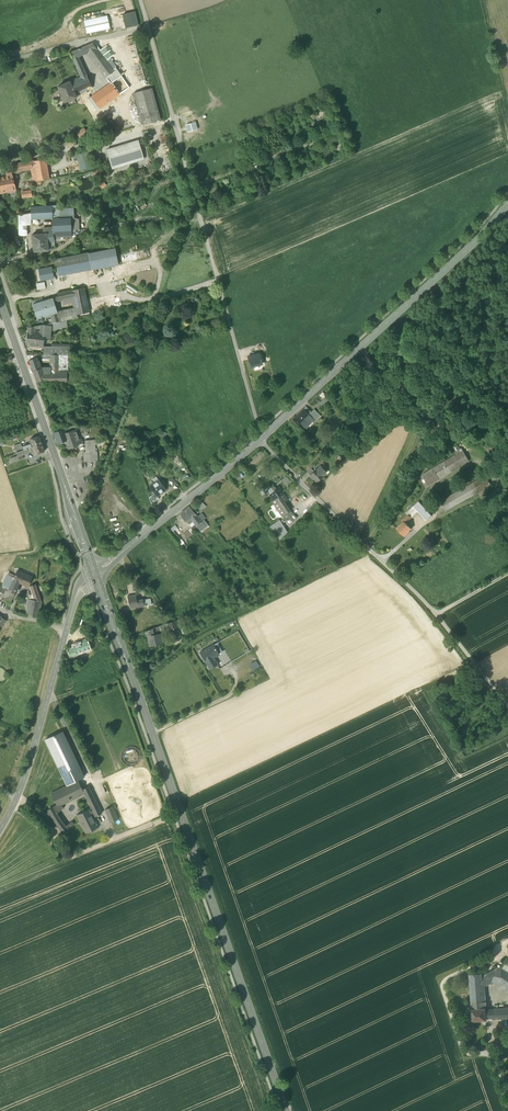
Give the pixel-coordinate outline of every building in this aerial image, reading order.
[(122,13),(125,26),(137,23),(134,11),(122,13)] [(84,21),(87,34),(110,29),(107,15),(84,21)] [(105,76),(107,78),(113,70),(108,65),(102,56),(92,43),(82,48),(85,54),(88,53),(105,76)] [(70,53),(77,69),(83,67),(78,57),(81,56),(78,49),(70,53)] [(106,53),(102,56),(108,65),(113,61),(106,53)] [(86,74),(83,67),(77,69),(81,76),(86,74)] [(115,67),(113,70),(107,78),(110,83),(121,75),(115,67)] [(91,85),(86,74),(81,76),(69,81),(76,94),(87,89),(92,87),(91,85)] [(95,94),(103,106),(130,87),(121,75),(110,83),(95,94)] [(107,78),(105,76),(91,85),(92,87),(95,94),(110,83),(107,78)] [(58,86),(65,102),(77,97),(76,94),(69,81),(58,86)] [(133,93),(142,125),(161,120),(152,88),(133,93)] [(81,99),(90,95),(87,89),(76,94),(77,97),(79,96),(81,99)] [(103,106),(95,94),(91,97),(87,99),(96,111),(103,106)] [(336,121),(341,130),(344,129),(339,119),(336,121)] [(107,150),(111,166),(143,156),(138,140),(107,150)] [(88,149),(75,153),(81,171),(86,169),(87,171),(94,169),(88,149)] [(143,156),(111,166),(112,169),(144,159),(143,156)] [(34,167),(37,180),(37,181),(49,179),(45,159),(33,161),(34,167)] [(26,169),(34,167),(33,161),(14,165),(15,171),(26,169)] [(26,169),(29,182),(37,180),(34,167),(26,169)] [(9,192),(16,190),(13,175),(12,171),(5,173),(6,177),(0,178),(0,194),(9,192)] [(31,219),(52,218),(53,218),(52,205),(31,206),(31,213),(31,219)] [(73,208),(58,209),(59,219),(70,219),(70,216),(74,216),(73,208)] [(90,212),(84,216),(89,224),(96,220),(90,212)] [(26,220),(31,219),(31,213),(19,215),(20,236),(26,236),(26,226),(26,220)] [(52,220),(53,226),(53,232),(54,237),(71,237),(71,230),(70,219),(59,219),(52,220)] [(78,219),(70,219),(71,230),(79,230),(78,219)] [(43,242),(48,242),(47,233),(46,233),(43,233),(32,235),(33,244),(38,244),(38,245),(43,244),(43,242)] [(33,244),(34,252),(49,250),(48,242),(43,242),(43,244),(38,245),(38,244),(33,244)] [(118,264),(115,248),(88,254),(91,269),(91,270),(118,264)] [(56,259),(59,275),(91,269),(88,254),(88,253),(56,259)] [(276,257),(239,273),(241,278),(278,262),(276,257)] [(41,281),(45,280),(45,276),(53,274),(52,267),(39,269),(41,281)] [(291,281),(251,294),(253,299),(293,286),(291,281)] [(83,288),(71,290),(73,298),(74,302),(75,308),(77,315),(90,312),(84,287),(83,288)] [(59,301),(64,300),(73,298),(71,290),(57,294),(58,297),(59,301)] [(48,316),(50,315),(58,312),(57,312),(54,302),(53,298),(45,301),(46,305),(44,305),(48,316)] [(33,305),(38,319),(47,316),(48,316),(44,305),(46,305),(45,301),(33,305)] [(75,308),(57,312),(58,312),(61,321),(67,320),(77,318),(77,315),(75,308)] [(50,315),(51,319),(53,323),(61,321),(58,312),(50,315)] [(52,323),(51,331),(62,329),(62,328),(68,327),(67,320),(61,321),(53,323),(52,323)] [(50,323),(41,325),(40,329),(40,332),(39,335),(38,335),(36,347),(43,348),(43,347),(44,338),(50,338),(51,331),(52,323),(50,323)] [(27,346),(36,347),(38,335),(39,335),(40,332),(34,331),(28,331),(27,346)] [(258,353),(267,350),(265,343),(255,346),(258,353)] [(259,354),(248,357),(250,367),(262,364),(259,354)] [(50,371),(59,371),(59,365),(59,360),(59,355),(50,355),(50,361),(50,367),(50,371)] [(29,360),(33,371),(39,369),(35,358),(29,360)] [(59,360),(59,365),(62,365),(62,371),(67,371),(70,371),(70,360),(59,360)] [(33,371),(37,382),(45,379),(46,379),(43,371),(42,368),(39,369),(33,371)] [(67,375),(67,371),(62,371),(59,371),(50,371),(43,371),(46,379),(45,379),(47,384),(67,384),(67,375)] [(329,400),(326,396),(323,400),(319,404),(322,407),(329,400)] [(308,415),(308,416),(312,413),(305,406),(302,410),(308,415)] [(295,417),(305,428),(313,420),(315,422),(318,419),(312,413),(308,416),(308,415),(302,410),(295,417)] [(312,413),(318,419),(320,416),(314,410),(312,413)] [(73,435),(79,433),(78,431),(82,429),(84,436),(88,434),(86,427),(73,426),(74,430),(71,431),(73,435)] [(55,433),(58,442),(64,440),(67,439),(65,433),(64,430),(55,433)] [(73,435),(71,431),(70,432),(65,433),(67,439),(73,437),(73,435)] [(78,445),(78,444),(76,439),(80,437),(79,433),(73,435),(73,437),(67,439),(64,440),(66,444),(68,444),(69,448),(78,445)] [(22,447),(23,450),(42,444),(39,436),(30,439),(31,444),(22,447)] [(86,452),(86,453),(89,453),(95,452),(95,441),(86,441),(86,452)] [(44,452),(42,444),(23,450),(24,454),(32,451),(34,452),(35,455),(44,452)] [(456,455),(463,451),(462,448),(458,447),(457,445),(452,448),(456,455)] [(24,454),(23,450),(20,451),(16,453),(17,456),(10,458),(12,462),(24,458),(23,455),(24,454)] [(456,455),(441,464),(447,474),(469,461),(463,451),(456,455)] [(95,452),(89,453),(86,453),(86,452),(84,452),(84,462),(90,462),(98,461),(97,452),(95,452)] [(441,478),(447,474),(441,464),(435,467),(441,478)] [(150,474),(147,467),(141,471),(144,477),(150,474)] [(320,467),(317,470),(316,470),(314,472),(310,476),(312,478),(313,478),(317,482),(323,477),(322,476),(326,472),(320,467)] [(422,475),(428,485),(441,478),(435,467),(422,475)] [(265,468),(259,474),(262,477),(265,474),(268,471),(265,468)] [(166,490),(159,480),(156,477),(152,480),(155,483),(150,487),(155,493),(157,496),(161,494),(161,493),(166,490)] [(262,488),(264,492),(266,491),(267,490),(268,491),(269,491),(271,494),(270,495),(273,500),(283,494),(278,487),(276,489),(273,484),(270,486),(268,483),(262,488)] [(273,501),(275,504),(280,500),(282,504),(284,502),(287,500),(283,494),(273,500),(273,501)] [(274,504),(282,516),(290,511),(284,502),(282,504),(280,500),(275,504),(274,504)] [(426,511),(421,505),(416,509),(418,511),(422,515),(426,511)] [(187,522),(187,521),(190,519),(196,514),(189,506),(180,514),(187,522)] [(408,514),(411,518),(418,511),(416,509),(413,506),(406,513),(408,515),(408,514)] [(296,518),(290,511),(282,516),(290,524),(296,518)] [(422,515),(426,520),(431,516),(426,511),(422,515)] [(196,514),(190,519),(195,524),(196,526),(201,522),(198,517),(196,514)] [(401,521),(403,523),(404,521),(406,523),(411,518),(408,514),(408,515),(401,521)] [(191,527),(195,524),(190,519),(187,521),(191,527)] [(201,522),(196,526),(198,529),(200,531),(208,524),(204,520),(201,522)] [(279,520),(269,527),(280,540),(288,532),(279,520)] [(411,528),(406,523),(404,521),(403,523),(397,529),(404,536),(406,534),(407,535),(410,532),(409,531),(411,528)] [(194,532),(198,529),(196,526),(195,524),(191,527),(183,534),(187,539),(194,532)] [(208,524),(200,531),(201,533),(209,526),(208,524)] [(168,530),(171,533),(174,531),(178,528),(175,525),(168,530)] [(17,570),(14,577),(21,580),(20,583),(28,587),(33,577),(17,570)] [(4,594),(3,596),(12,600),(15,594),(8,591),(14,577),(8,574),(3,586),(7,588),(4,594)] [(15,594),(20,583),(21,580),(14,577),(8,591),(15,594)] [(34,600),(41,600),(35,585),(30,586),(34,600)] [(145,599),(137,601),(135,595),(128,596),(130,609),(138,607),(146,605),(145,599)] [(1,600),(10,604),(12,600),(3,596),(1,600)] [(28,599),(28,603),(33,603),(32,607),(40,608),(41,602),(41,601),(41,600),(34,600),(28,599)] [(39,616),(40,608),(32,607),(33,603),(28,603),(26,614),(39,616)] [(167,623),(171,635),(180,632),(175,620),(173,621),(167,623)] [(182,638),(180,632),(171,635),(174,644),(182,638)] [(154,635),(153,635),(151,635),(151,634),(146,634),(148,647),(154,646),(153,638),(162,637),(161,634),(154,635)] [(153,638),(154,646),(163,644),(162,637),(153,638)] [(217,643),(214,645),(219,654),(223,652),(217,643)] [(214,645),(213,645),(200,653),(209,668),(217,665),(214,658),(212,656),(218,653),(218,654),(219,654),(214,645)] [(77,654),(77,653),(75,648),(74,648),(69,650),(71,656),(77,654)] [(63,731),(45,739),(67,786),(78,780),(78,779),(84,776),(63,731)] [(84,793),(91,808),(89,809),(76,815),(79,820),(82,818),(86,825),(92,822),(91,822),(95,820),(97,819),(95,816),(102,813),(89,786),(82,789),(78,780),(67,786),(51,794),(56,804),(57,806),(60,805),(84,793)] [(47,809),(55,822),(59,818),(56,813),(63,809),(60,805),(57,806),(56,804),(47,809)] [(109,814),(112,822),(118,819),(113,807),(107,810),(109,814)] [(16,812),(27,818),(30,814),(18,808),(16,812)] [(60,830),(62,832),(73,824),(72,822),(65,826),(62,821),(59,818),(55,822),(57,825),(60,830)] [(79,820),(86,833),(91,831),(99,827),(97,822),(96,823),(95,820),(91,822),(92,822),(86,825),(82,818),(79,820)] [(493,982),(497,979),(504,976),(507,971),(501,968),(500,967),(482,976),(483,986),(485,986),(493,982)] [(507,971),(504,976),(497,979),(507,986),(507,972),(507,971)] [(483,995),(483,986),(482,976),(482,973),(469,974),(471,1000),(480,999),(480,995),(483,995)] [(493,982),(507,992),(507,994),(507,986),(497,979),(493,982)] [(471,1000),(471,1008),(485,1008),(485,1006),(486,1006),(486,995),(483,995),(480,995),(480,999),(471,1000)] [(485,1009),(485,1008),(471,1008),(472,1020),(486,1019),(485,1009)] [(507,1018),(507,1008),(494,1009),(495,1019),(507,1018)] [(486,1019),(495,1019),(494,1009),(485,1009),(486,1019)]
